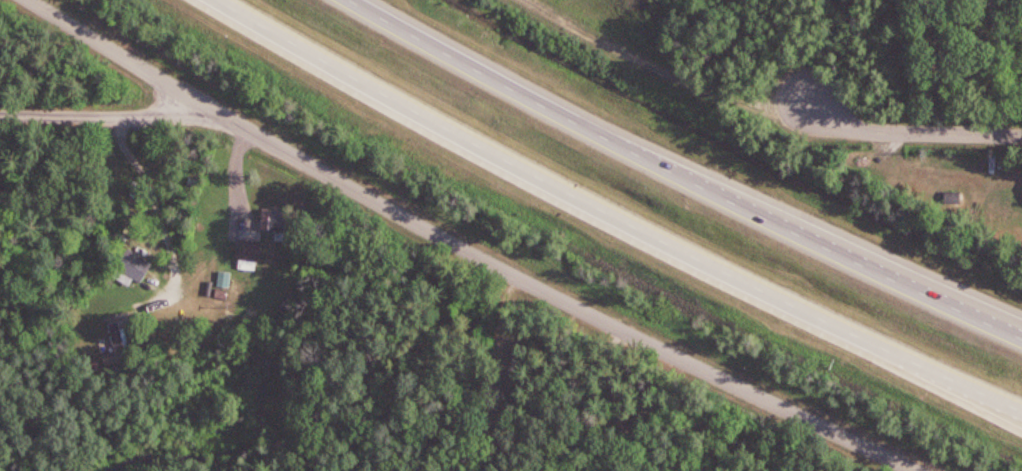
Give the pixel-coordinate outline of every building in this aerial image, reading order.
[(959,193),(945,193),(945,204),(959,204),(959,193)] [(286,231),(286,211),(262,211),(262,231),(286,231)] [(122,237),(159,260),(144,287),(113,269),(122,237)] [(237,239),(236,265),(261,262),(263,238),(237,239)] [(104,321),(116,371),(138,366),(125,313),(104,321)]
